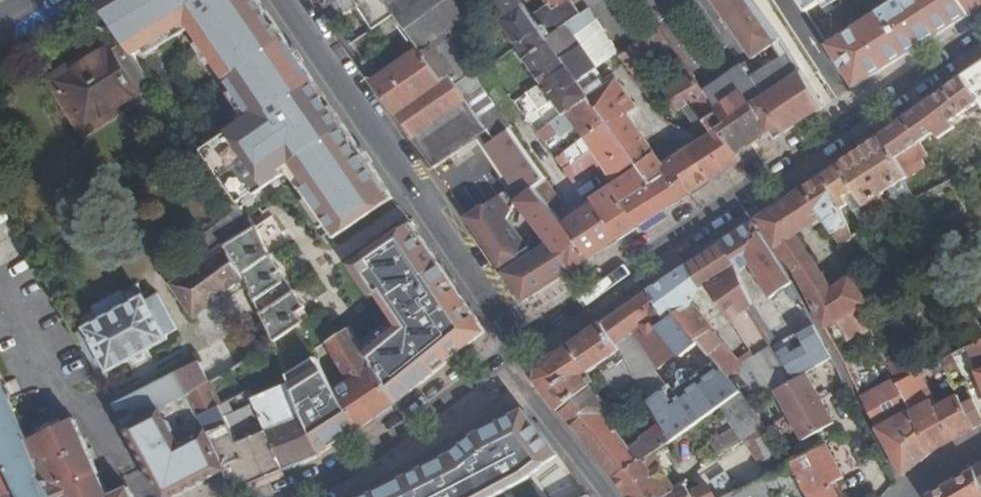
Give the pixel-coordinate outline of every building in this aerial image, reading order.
[(398,199),(367,155),(325,93),(261,0),(114,0),(106,5),(128,39),(138,55),(148,49),(192,22),(195,27),(254,116),(202,149),(237,202),(253,193),(254,195),(285,176),(282,172),(293,164),(308,186),(302,190),(334,233),(326,238),(331,245),(398,199)] [(328,11),(336,5),(344,0),(321,0),(328,11)] [(336,5),(347,20),(362,10),(356,0),(344,0),(336,5)] [(362,10),(378,35),(399,21),(385,0),(356,0),(362,10)] [(399,21),(422,52),(444,83),(452,78),(458,86),(484,70),(476,57),(481,53),(475,43),(473,41),(482,34),(471,18),(458,0),(385,0),(399,21)] [(471,18),(491,4),(504,23),(523,50),(547,34),(536,18),(523,0),(458,0),(471,18)] [(586,16),(575,0),(576,0),(548,0),(552,7),(536,18),(547,34),(551,39),(586,16)] [(760,60),(780,48),(787,61),(757,81),(753,75),(746,65),(707,90),(732,125),(723,130),(741,157),(783,130),(787,137),(824,113),(785,43),(756,0),(717,0),(760,60)] [(807,14),(828,0),(799,0),(807,14)] [(828,43),(855,87),(893,67),(931,43),(971,18),(961,0),(895,0),(828,43)] [(980,13),(980,0),(961,0),(971,18),(980,13)] [(580,80),(583,84),(599,72),(576,39),(600,23),(592,12),(586,16),(551,39),(573,71),(580,80)] [(192,22),(148,49),(151,54),(195,27),(192,22)] [(623,57),(630,69),(674,40),(666,28),(623,57)] [(528,62),(546,88),(573,71),(551,39),(547,34),(523,50),(530,60),(528,62)] [(138,55),(128,39),(115,47),(112,43),(97,52),(100,57),(59,83),(86,123),(118,104),(123,112),(160,87),(138,55)] [(377,83),(400,116),(444,83),(422,52),(377,83)] [(964,81),(980,107),(980,109),(980,69),(964,81)] [(570,114),(593,99),(583,84),(580,80),(573,71),(546,88),(557,104),(561,102),(570,114)] [(732,125),(707,90),(696,74),(667,94),(680,114),(695,105),(706,122),(697,128),(705,140),(690,150),(713,185),(745,164),(741,157),(723,130),(732,125)] [(400,116),(438,172),(492,134),(469,102),(458,86),(452,78),(444,83),(400,116)] [(964,81),(885,137),(905,174),(927,159),(925,154),(920,146),(936,136),(940,141),(957,131),(955,128),(953,125),(980,107),(964,81)] [(469,102),(492,134),(498,143),(514,133),(485,91),(482,94),(477,97),(469,102)] [(695,197),(713,185),(690,150),(664,166),(614,94),(597,105),(611,125),(629,151),(640,166),(643,170),(653,186),(668,176),(676,189),(686,183),(695,197)] [(611,125),(597,105),(593,99),(570,114),(540,134),(547,145),(561,135),(564,138),(578,127),(588,141),(611,125)] [(118,104),(86,123),(91,131),(123,112),(118,104)] [(925,154),(927,159),(932,167),(978,138),(968,121),(955,128),(957,131),(940,141),(937,143),(938,146),(925,154)] [(588,141),(606,166),(629,151),(611,125),(588,141)] [(514,133),(498,143),(491,148),(526,201),(538,193),(551,184),(514,133)] [(885,137),(826,178),(855,239),(899,211),(916,201),(909,186),(907,183),(909,182),(905,174),(885,137)] [(559,162),(565,171),(584,158),(582,154),(587,150),(583,144),(559,162)] [(617,182),(640,166),(629,151),(606,166),(617,182)] [(969,172),(962,161),(949,169),(955,180),(969,172)] [(282,172),(285,176),(290,173),(302,190),(308,186),(293,164),(282,172)] [(593,262),(643,230),(628,209),(653,186),(643,170),(582,211),(585,216),(567,229),(593,262)] [(942,174),(935,177),(941,188),(947,184),(942,174)] [(643,230),(695,197),(686,183),(676,189),(668,176),(653,186),(628,209),(643,230)] [(762,221),(828,332),(865,312),(881,303),(876,295),(866,301),(853,280),(834,292),(798,237),(825,220),(843,247),(855,239),(826,178),(762,221)] [(538,193),(557,217),(563,213),(558,196),(551,184),(538,193)] [(564,280),(593,262),(567,229),(557,217),(538,193),(526,201),(521,205),(552,248),(546,252),(564,280)] [(255,227),(240,207),(185,245),(196,261),(199,266),(226,244),(235,240),(255,227)] [(528,305),(564,280),(546,252),(540,243),(528,244),(513,223),(493,231),(489,224),(477,229),(528,305)] [(401,325),(369,351),(378,366),(402,405),(491,332),(415,224),(355,267),(361,274),(367,269),(384,292),(382,294),(401,325)] [(258,225),(255,227),(235,240),(226,244),(234,256),(240,267),(248,280),(255,293),(259,301),(279,344),(309,322),(302,313),(310,307),(299,293),(296,295),(279,272),(283,269),(265,244),(266,243),(258,225)] [(773,300),(795,286),(755,226),(727,244),(742,274),(752,268),(773,300)] [(226,244),(199,266),(176,285),(199,317),(248,280),(240,267),(234,256),(226,244)] [(724,284),(742,274),(727,244),(689,267),(703,292),(709,288),(722,281),(724,284)] [(703,292),(689,267),(652,292),(669,323),(678,317),(728,380),(738,373),(742,369),(712,332),(715,330),(696,307),(703,292)] [(299,293),(283,269),(279,272),(296,295),(299,293)] [(667,428),(675,440),(718,410),(739,394),(728,380),(678,317),(669,323),(652,292),(606,325),(620,349),(645,328),(651,337),(660,331),(681,356),(704,385),(680,401),(671,389),(652,403),(667,428)] [(85,342),(114,394),(120,390),(109,370),(113,368),(114,371),(135,360),(140,369),(157,360),(152,350),(173,340),(170,335),(182,329),(163,294),(151,299),(149,296),(81,334),(85,342)] [(828,332),(832,338),(844,331),(853,346),(876,333),(865,312),(828,332)] [(542,382),(564,411),(587,394),(628,363),(620,349),(606,325),(544,367),(542,382)] [(652,403),(671,389),(659,373),(681,356),(660,331),(651,337),(645,328),(620,349),(628,363),(649,398),(652,403)] [(354,329),(331,344),(351,380),(341,385),(345,390),(366,430),(402,405),(378,366),(369,351),(354,329)] [(776,332),(770,336),(775,345),(780,341),(776,332)] [(834,362),(820,336),(811,341),(808,335),(803,338),(806,343),(782,356),(797,383),(810,375),(834,362)] [(964,355),(968,363),(974,360),(980,377),(980,347),(964,355)] [(738,373),(763,403),(778,394),(757,357),(742,369),(738,373)] [(341,385),(325,358),(294,378),(297,385),(328,457),(366,430),(345,390),(341,385)] [(903,388),(920,379),(910,359),(893,368),(900,383),(903,388)] [(564,411),(584,439),(609,419),(606,415),(612,410),(627,413),(643,402),(649,398),(628,363),(587,394),(564,411)] [(232,471),(206,415),(197,395),(186,372),(120,407),(168,496),(183,496),(232,471)] [(754,409),(763,403),(738,373),(728,380),(739,394),(742,392),(754,409)] [(797,383),(778,394),(804,440),(837,422),(810,375),(797,383)] [(79,420),(34,441),(4,377),(0,379),(0,441),(26,496),(114,496),(79,420)] [(980,432),(980,414),(979,415),(972,398),(963,402),(963,400),(939,411),(938,407),(934,409),(932,405),(920,379),(903,388),(934,457),(980,432)] [(905,479),(934,457),(903,388),(900,383),(865,400),(905,479)] [(197,395),(206,415),(226,405),(222,394),(217,384),(197,395)] [(292,472),(328,457),(309,414),(297,385),(261,401),(267,413),(271,423),(274,431),(292,472)] [(767,430),(766,427),(754,409),(742,392),(739,394),(718,410),(725,422),(731,419),(746,442),(767,430)] [(267,413),(261,401),(260,397),(252,401),(260,417),(267,413)] [(242,492),(292,472),(274,431),(244,443),(226,405),(206,415),(232,471),(242,492)] [(369,496),(502,496),(521,487),(531,479),(559,456),(521,409),(476,434),(459,452),(369,496)] [(263,426),(271,423),(267,413),(260,417),(263,426)] [(584,439),(593,450),(617,429),(609,419),(584,439)] [(593,450),(618,482),(657,453),(675,440),(667,428),(634,450),(617,429),(593,450)] [(723,456),(743,442),(734,429),(714,443),(723,456)] [(767,430),(746,442),(771,481),(791,470),(767,430)] [(0,441),(0,496),(26,496),(0,441)] [(835,446),(793,469),(808,496),(840,496),(835,488),(852,479),(835,446)] [(737,455),(734,449),(728,453),(731,458),(737,455)] [(629,496),(645,496),(671,481),(668,474),(670,473),(657,453),(618,482),(629,496)] [(559,456),(531,479),(546,496),(581,496),(587,494),(559,456)] [(980,472),(938,496),(980,496),(980,472)] [(742,496),(730,475),(693,495),(689,486),(678,492),(668,496),(740,496),(742,496)] [(678,492),(671,481),(645,496),(668,496),(678,492)] [(762,486),(742,496),(740,496),(767,496),(762,486)] [(135,489),(118,496),(139,496),(135,489)]
